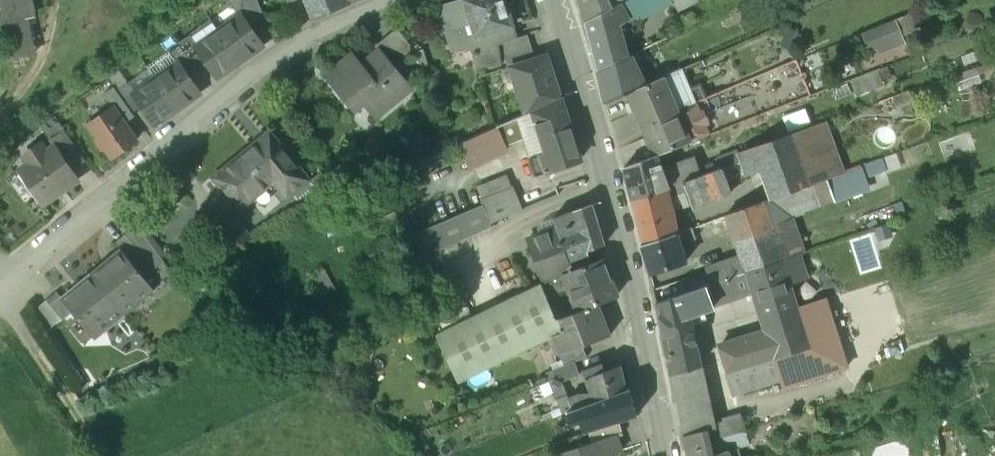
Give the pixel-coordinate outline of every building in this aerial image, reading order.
[(28,0),(0,0),(0,22),(7,57),(39,50),(28,0)] [(239,17),(241,16),(247,24),(263,14),(257,0),(227,0),(239,17)] [(313,20),(348,5),(346,0),(305,0),(313,20)] [(439,8),(450,45),(471,39),(473,47),(471,48),(477,67),(501,64),(499,49),(497,44),(493,31),(513,26),(513,25),(507,7),(511,4),(513,1),(514,0),(464,0),(439,8)] [(586,22),(619,5),(625,2),(624,0),(580,0),(586,22)] [(619,5),(628,20),(641,14),(641,15),(670,0),(629,0),(625,2),(619,5)] [(619,5),(586,22),(598,70),(628,55),(614,28),(629,22),(628,20),(619,5)] [(908,11),(856,33),(870,67),(908,51),(899,30),(913,25),(908,11)] [(247,24),(241,16),(239,17),(218,31),(240,62),(263,47),(247,24)] [(513,26),(493,31),(497,44),(505,42),(517,38),(513,25),(513,26)] [(411,45),(397,28),(375,46),(379,50),(380,50),(393,65),(411,51),(411,45)] [(240,62),(218,31),(197,46),(196,47),(204,59),(217,78),(240,62)] [(197,46),(190,35),(179,43),(180,46),(195,66),(204,59),(196,47),(197,46)] [(517,38),(505,42),(509,53),(509,54),(531,47),(527,35),(517,38)] [(195,66),(180,46),(169,54),(176,64),(178,63),(187,76),(196,69),(195,66)] [(531,47),(509,54),(509,53),(504,55),(508,68),(510,67),(535,59),(531,47)] [(393,65),(380,50),(379,50),(362,65),(353,54),(325,77),(354,112),(363,104),(376,119),(412,88),(393,65)] [(628,55),(598,70),(606,103),(629,93),(644,85),(629,55),(628,55)] [(535,59),(510,67),(525,114),(559,98),(560,98),(546,56),(535,59)] [(187,76),(178,63),(176,64),(155,79),(177,110),(199,94),(187,76)] [(878,70),(851,81),(857,96),(884,86),(878,70)] [(644,85),(629,93),(643,124),(677,110),(663,77),(644,85)] [(177,110),(155,79),(134,93),(133,95),(142,107),(155,126),(177,110)] [(127,83),(116,91),(132,114),(142,107),(133,95),(134,93),(127,83)] [(116,91),(113,88),(103,95),(113,108),(124,124),(134,117),(132,114),(116,91)] [(909,91),(892,97),(896,109),(913,102),(909,91)] [(575,144),(559,98),(525,114),(497,127),(502,141),(505,147),(522,139),(521,135),(533,130),(538,143),(543,141),(546,152),(529,158),(535,176),(579,160),(575,144)] [(677,110),(643,124),(657,156),(658,156),(709,136),(705,126),(708,124),(703,111),(699,113),(695,103),(677,110)] [(124,124),(113,108),(88,125),(98,139),(95,141),(102,151),(105,149),(111,158),(136,141),(124,124)] [(39,127),(49,140),(64,130),(54,116),(39,127)] [(822,122),(791,134),(809,186),(840,175),(822,122)] [(458,145),(464,158),(487,147),(502,141),(497,127),(458,145)] [(49,140),(54,148),(55,148),(70,170),(84,160),(64,130),(49,140)] [(269,132),(212,178),(239,211),(253,200),(248,193),(272,173),(291,196),(309,181),(269,132)] [(809,186),(791,134),(739,153),(742,162),(746,176),(761,171),(771,200),(778,197),(809,186)] [(464,158),(477,188),(501,178),(487,147),(464,158)] [(54,148),(20,171),(42,204),(77,180),(70,170),(55,148),(54,148)] [(695,159),(663,170),(658,156),(657,156),(624,169),(631,201),(683,183),(702,177),(695,159)] [(879,158),(864,164),(865,166),(868,174),(883,169),(879,158)] [(778,197),(787,220),(791,219),(871,190),(865,175),(868,174),(865,166),(778,197)] [(702,177),(683,183),(687,193),(691,205),(730,191),(722,169),(702,177)] [(477,188),(482,200),(506,190),(501,178),(477,188)] [(683,183),(631,201),(641,245),(676,235),(670,219),(674,217),(668,200),(687,193),(683,183)] [(482,200),(480,201),(482,206),(490,224),(519,212),(509,189),(506,190),(482,200)] [(771,200),(726,216),(741,257),(747,272),(748,272),(805,252),(791,219),(787,220),(778,197),(771,200)] [(592,204),(553,219),(560,238),(568,260),(605,246),(598,224),(592,204)] [(482,206),(413,236),(424,257),(492,228),(490,224),(482,206)] [(856,221),(861,234),(886,225),(883,217),(881,212),(856,221)] [(897,212),(883,217),(886,225),(900,220),(897,212)] [(232,214),(212,231),(227,250),(252,238),(232,214)] [(163,262),(136,225),(125,235),(154,271),(163,262)] [(692,230),(676,235),(679,244),(695,239),(692,230)] [(154,271),(125,235),(114,244),(120,251),(121,250),(144,279),(154,271)] [(676,235),(641,245),(651,275),(685,264),(679,244),(676,235)] [(560,238),(535,249),(543,270),(568,260),(560,238)] [(122,255),(108,267),(105,264),(91,275),(124,315),(142,300),(137,293),(149,284),(144,279),(121,250),(120,251),(119,251),(122,255)] [(805,252),(748,272),(767,332),(775,358),(808,348),(796,309),(788,283),(791,282),(805,277),(800,259),(801,259),(800,256),(806,254),(805,252)] [(741,257),(705,270),(706,272),(711,285),(733,277),(747,272),(741,257)] [(573,272),(563,276),(568,292),(589,283),(593,293),(581,298),(587,309),(599,305),(617,298),(613,286),(604,259),(573,272)] [(568,260),(543,270),(548,282),(563,276),(573,272),(568,260)] [(307,278),(316,296),(333,287),(324,269),(307,278)] [(706,272),(690,278),(694,291),(705,287),(711,285),(706,272)] [(124,315),(91,275),(77,287),(80,290),(65,302),(63,299),(61,301),(71,313),(89,334),(94,340),(105,331),(124,315)] [(548,282),(541,285),(547,299),(568,292),(563,276),(548,282)] [(711,285),(705,287),(712,304),(722,301),(723,303),(736,298),(738,292),(733,277),(711,285)] [(690,278),(652,291),(656,305),(694,291),(690,278)] [(568,292),(572,301),(581,298),(593,293),(589,283),(568,292)] [(547,299),(541,285),(435,336),(458,384),(552,338),(561,333),(547,299)] [(694,291),(656,305),(663,338),(691,331),(687,313),(712,304),(705,287),(694,291)] [(63,299),(57,292),(46,301),(63,321),(71,313),(61,301),(63,299)] [(808,348),(775,358),(782,381),(781,381),(783,388),(847,368),(826,300),(796,309),(808,348)] [(50,331),(63,321),(46,301),(33,311),(50,331)] [(587,309),(559,320),(565,332),(561,333),(552,338),(558,354),(558,355),(558,356),(582,347),(610,336),(599,305),(587,309)] [(691,331),(663,338),(671,376),(700,367),(691,331)] [(767,332),(718,348),(727,373),(775,358),(767,332)] [(201,339),(204,348),(215,343),(211,335),(201,339)] [(582,347),(558,356),(563,367),(575,362),(586,358),(582,347)] [(775,358),(727,373),(734,396),(781,381),(782,381),(775,358)] [(560,377),(561,381),(580,374),(575,362),(563,367),(557,369),(560,377)] [(604,372),(601,366),(582,373),(586,381),(591,394),(580,395),(568,399),(572,411),(583,407),(594,402),(626,390),(625,390),(626,389),(620,366),(604,372)] [(741,416),(710,424),(700,367),(671,376),(684,436),(707,430),(713,455),(728,450),(725,437),(744,432),(745,431),(741,416)] [(561,381),(560,377),(549,381),(560,409),(562,415),(572,411),(568,399),(561,381)] [(626,390),(594,402),(600,420),(601,421),(626,411),(639,406),(641,405),(636,386),(626,390)] [(594,402),(583,407),(589,424),(600,420),(594,402)] [(560,409),(550,413),(552,418),(562,415),(560,409)] [(617,423),(588,432),(591,444),(616,436),(617,437),(621,436),(617,423)] [(707,430),(684,436),(683,436),(688,455),(729,455),(728,451),(728,450),(713,455),(707,430)] [(744,432),(725,437),(728,450),(728,451),(748,445),(744,432)] [(558,455),(559,455),(609,455),(622,451),(617,437),(616,436),(591,444),(558,455)] [(860,452),(861,455),(912,455),(907,439),(860,452)]
